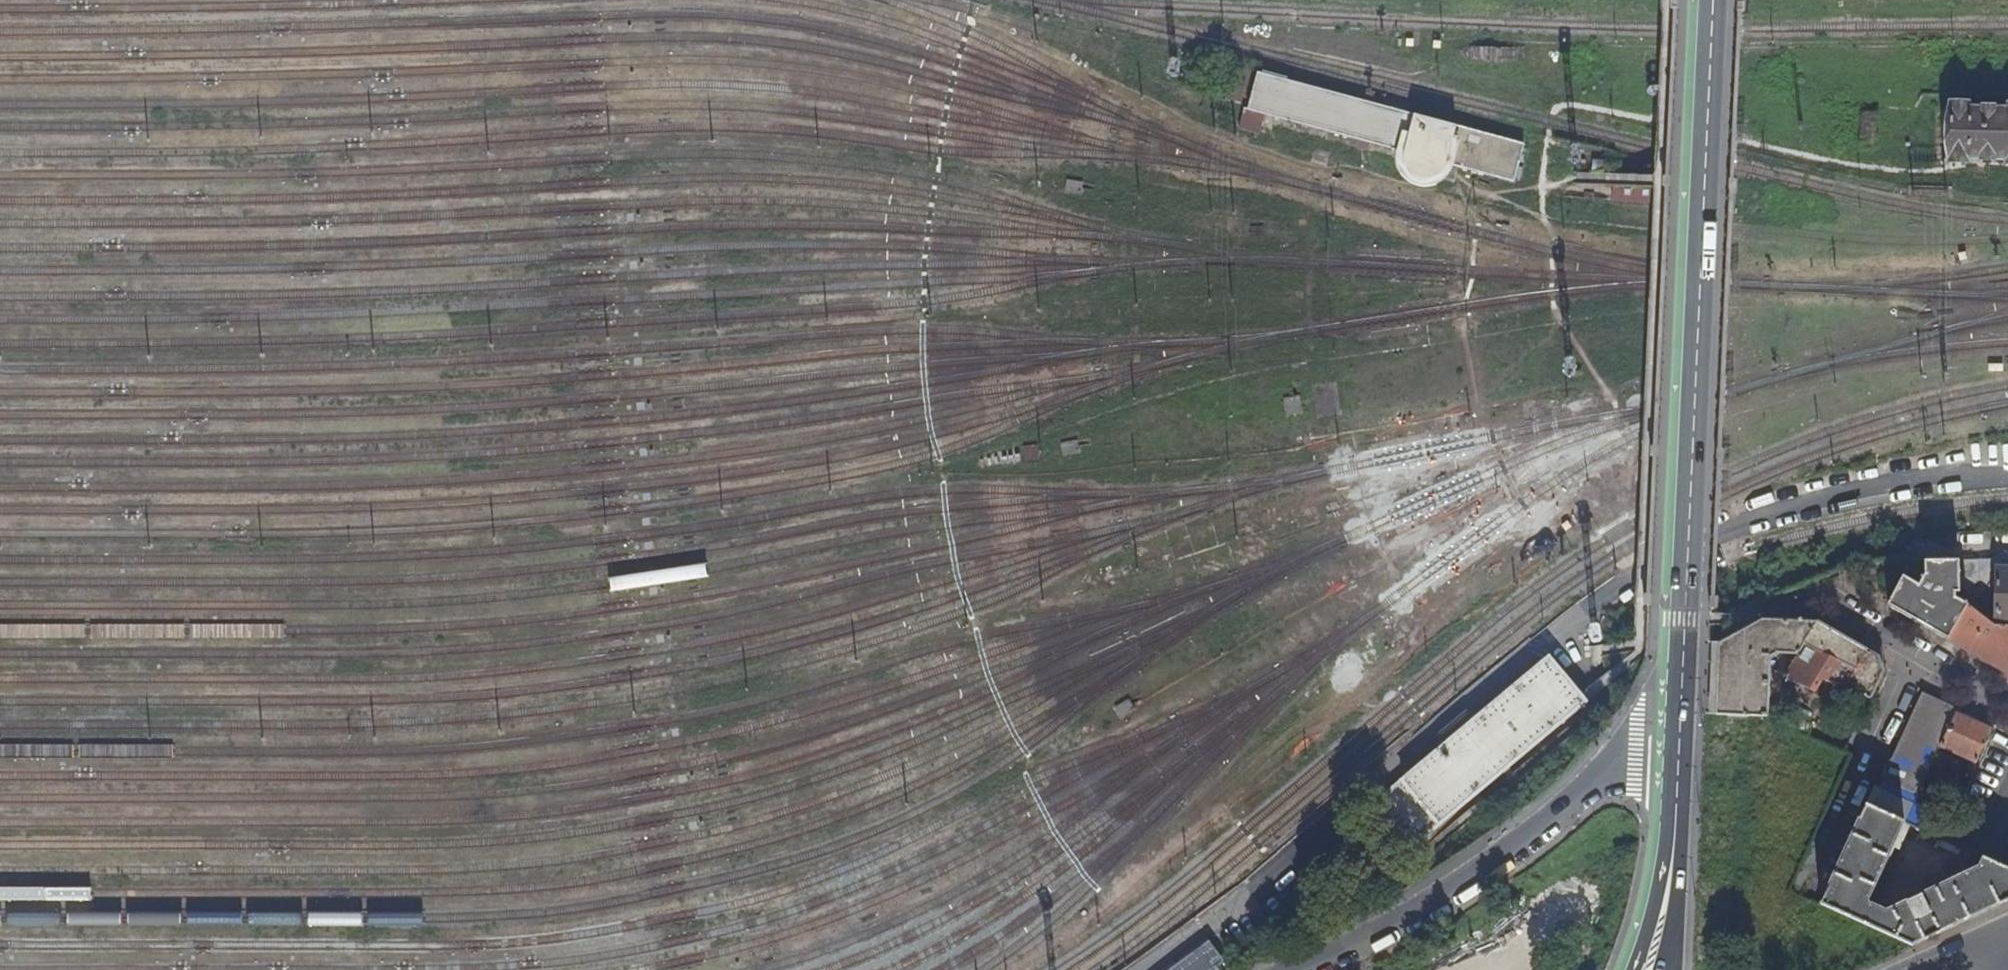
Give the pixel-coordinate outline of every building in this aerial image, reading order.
[(1523,144),(1260,74),(1249,112),(1405,154),(1404,159),(1405,166),(1407,172),(1412,176),(1416,179),(1421,181),(1427,182),(1431,181),(1436,180),(1439,177),(1442,174),(1445,170),(1447,165),(1514,182),(1523,144)] [(1934,112),(1933,152),(1949,153),(1949,160),(2007,161),(2007,105),(1964,105),(1949,104),(1949,112),(1934,112)] [(1877,149),(1878,115),(1863,115),(1862,149),(1877,149)] [(1964,259),(1964,250),(1956,250),(1956,259),(1964,259)] [(2003,371),(2003,363),(1989,362),(1988,370),(2003,371)] [(1994,622),(2007,624),(2007,559),(1996,559),(1994,622)] [(1896,591),(1888,604),(1946,638),(1965,602),(1954,593),(1954,591),(1959,591),(1959,560),(1925,561),(1925,571),(1919,583),(1905,575),(1896,591)] [(1994,622),(1994,626),(1965,602),(1946,638),(2007,674),(2007,624),(1994,622)] [(1869,699),(1883,671),(1876,657),(1866,652),(1813,625),(1759,621),(1714,646),(1712,715),(1759,715),(1760,715),(1766,715),(1768,657),(1775,653),(1796,654),(1782,677),(1814,692),(1834,701),(1842,688),(1846,683),(1853,686),(1851,691),(1869,699)] [(1440,750),(1377,802),(1413,846),(1583,703),(1547,660),(1479,717),(1476,717),(1471,716),(1468,716),(1443,737),(1441,741),(1440,746),(1440,750)] [(1903,822),(1910,807),(1956,709),(1924,694),(1879,791),(1872,787),(1864,804),(1866,805),(1876,809),(1903,822)] [(1787,713),(1782,725),(1807,735),(1812,724),(1787,713)] [(1955,714),(1940,746),(1975,762),(1990,730),(1955,714)] [(1909,824),(1903,822),(1876,809),(1866,805),(1864,804),(1818,904),(1911,946),(2007,900),(2007,869),(1982,857),(1977,867),(1883,912),(1870,905),(1868,897),(1891,846),(1898,849),(1909,824)] [(1910,807),(1903,822),(1909,824),(1942,839),(1948,824),(1910,807)] [(1172,969),(1210,969),(1223,960),(1208,942),(1172,969)]
